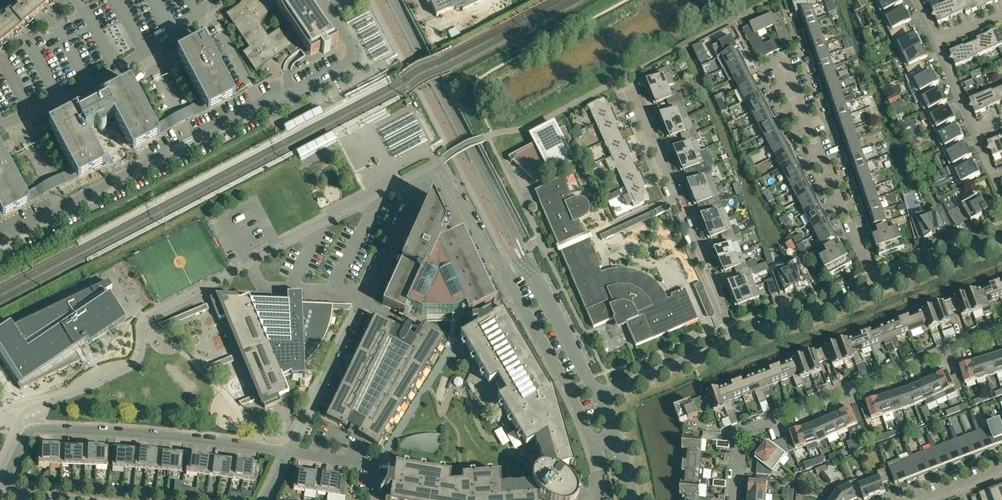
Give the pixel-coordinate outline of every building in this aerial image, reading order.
[(23,28),(53,4),(50,0),(10,0),(8,2),(17,12),(12,15),(8,10),(0,17),(0,47),(23,28)] [(226,15),(227,17),(247,46),(249,45),(251,47),(242,53),(255,72),(263,66),(267,64),(265,61),(269,58),(272,56),(274,59),(286,50),(288,53),(291,57),(297,53),(297,52),(293,45),(291,46),(286,38),(283,34),(278,26),(277,26),(279,30),(268,37),(261,26),(270,10),(273,12),(276,7),(280,0),(243,0),(239,6),(226,15)] [(296,53),(305,47),(310,53),(317,49),(319,51),(337,42),(308,0),(278,0),(270,13),(296,53)] [(459,0),(425,0),(427,5),(432,3),(437,15),(436,16),(436,17),(455,8),(455,10),(462,8),(463,11),(464,10),(463,9),(459,0)] [(463,9),(482,0),(459,0),(463,9)] [(792,1),(796,13),(812,7),(819,5),(817,0),(794,0),(792,1)] [(876,2),(884,20),(899,13),(896,7),(903,4),(901,0),(880,0),(876,2)] [(954,0),(932,10),(933,11),(933,12),(937,21),(937,23),(938,24),(952,18),(951,17),(959,14),(954,0)] [(979,0),(960,0),(955,2),(954,0),(959,14),(965,12),(966,15),(977,10),(982,10),(983,10),(979,0)] [(983,10),(987,6),(998,1),(997,0),(979,0),(983,10)] [(814,12),(812,7),(796,13),(800,25),(818,19),(818,18),(817,16),(816,14),(814,12)] [(906,10),(899,13),(884,20),(893,39),(908,32),(905,25),(911,22),(906,10)] [(771,41),(775,51),(782,49),(793,45),(781,12),(773,15),(773,14),(768,16),(766,16),(763,17),(761,18),(766,29),(774,26),(778,38),(771,41)] [(775,51),(771,41),(763,44),(757,33),(766,29),(761,18),(758,19),(756,20),(755,22),(750,24),(750,25),(743,29),(759,60),(769,55),(769,54),(775,51)] [(800,25),(804,37),(806,36),(821,31),(819,26),(819,24),(818,22),(818,19),(800,25)] [(998,48),(1001,46),(1001,29),(997,31),(992,31),(998,48)] [(821,31),(806,36),(804,37),(808,49),(826,43),(826,42),(825,40),(824,38),(822,36),(821,31)] [(972,45),(978,58),(977,56),(998,48),(992,31),(991,31),(987,35),(976,39),(978,42),(972,45)] [(893,39),(901,57),(923,47),(918,36),(911,39),(908,32),(893,39)] [(718,58),(722,56),(737,48),(731,36),(728,38),(726,39),(724,39),(722,41),(720,42),(717,44),(715,39),(711,41),(714,46),(712,47),(718,58)] [(204,40),(192,46),(177,54),(202,102),(182,112),(187,120),(206,110),(208,113),(235,99),(204,40)] [(812,61),(814,60),(829,55),(827,50),(827,48),(827,45),(826,43),(808,49),(812,61)] [(964,47),(950,52),(950,54),(951,55),(955,64),(955,65),(956,67),(978,58),(972,45),(964,48),(964,47)] [(928,58),(923,47),(901,57),(909,75),(924,68),(921,61),(928,58)] [(743,59),(737,48),(722,56),(718,58),(724,69),(728,67),(743,59)] [(812,61),(816,73),(834,67),(834,66),(833,64),(832,62),(831,60),(829,55),(814,60),(812,61)] [(730,81),(734,78),(749,70),(743,59),(728,67),(724,69),(730,81)] [(821,85),(837,79),(835,74),(835,71),(835,69),(834,67),(816,73),(821,85)] [(650,94),(668,87),(674,84),(670,74),(669,74),(667,68),(655,72),(658,79),(649,82),(648,82),(648,83),(646,84),(650,94)] [(917,94),(932,87),(939,84),(934,72),(927,75),(924,68),(909,75),(905,77),(909,84),(912,82),(917,94)] [(982,69),(970,74),(972,79),(973,79),(984,75),(982,69)] [(738,90),(739,90),(740,90),(755,81),(749,70),(734,78),(736,83),(737,85),(737,88),(738,90)] [(821,85),(825,96),(842,90),(841,88),(840,86),(839,84),(837,79),(821,85)] [(972,79),(964,82),(966,87),(975,84),(973,79),(972,79)] [(740,90),(739,90),(734,93),(740,104),(746,101),(761,93),(755,81),(740,90)] [(173,116),(163,122),(154,127),(135,92),(136,92),(131,82),(100,98),(102,101),(97,103),(93,105),(92,102),(87,105),(88,107),(85,109),(81,112),(79,109),(49,125),(72,169),(52,180),(57,188),(76,178),(78,181),(105,166),(86,131),(97,126),(99,130),(100,131),(101,132),(102,132),(103,132),(104,131),(105,131),(105,130),(106,130),(106,129),(106,128),(106,127),(106,126),(104,122),(114,117),(132,152),(160,138),(158,135),(178,125),(173,116)] [(866,83),(859,85),(861,93),(869,90),(866,83)] [(666,100),(669,106),(680,101),(684,100),(681,93),(678,95),(676,90),(670,93),(668,87),(650,94),(654,104),(666,100)] [(917,94),(913,96),(916,104),(921,102),(925,111),(926,112),(941,105),(947,102),(942,91),(936,94),(933,87),(917,94)] [(997,105),(1001,102),(1001,89),(992,93),(992,91),(991,91),(997,105)] [(829,108),(845,103),(844,98),(843,95),(843,93),(842,91),(842,90),(825,96),(829,108)] [(975,113),(975,115),(989,109),(989,108),(997,105),(991,91),(969,100),(970,102),(971,103),(974,112),(975,113)] [(750,112),(752,112),(767,104),(761,93),(746,101),(748,105),(749,108),(749,110),(750,112)] [(891,106),(902,101),(899,94),(888,99),(891,106)] [(588,106),(596,124),(614,116),(611,108),(608,110),(603,99),(598,101),(598,100),(587,106),(587,107),(588,106)] [(683,108),(680,101),(669,106),(671,112),(659,117),(664,128),(689,117),(684,107),(683,108)] [(829,108),(833,121),(849,115),(851,114),(850,114),(850,112),(848,110),(847,108),(845,103),(829,108)] [(757,123),(771,116),(773,115),(767,104),(752,112),(750,112),(751,113),(752,115),(753,117),(755,118),(757,123)] [(929,119),(934,130),(949,123),(956,120),(950,109),(944,112),(941,105),(926,112),(925,111),(919,114),(922,122),(929,119)] [(851,114),(849,115),(833,121),(837,132),(853,127),(852,122),(852,119),(851,117),(851,115),(851,114)] [(762,135),(763,134),(779,126),(773,115),(771,116),(757,123),(760,128),(760,130),(761,132),(762,135)] [(614,116),(596,124),(604,142),(612,139),(610,134),(618,130),(615,124),(618,123),(614,116)] [(680,133),(682,140),(698,133),(695,127),(693,128),(689,117),(664,128),(668,138),(680,133)] [(904,130),(917,124),(915,118),(902,124),(904,130)] [(952,130),(949,123),(934,130),(942,149),(957,142),(964,139),(959,127),(952,130)] [(557,132),(553,124),(530,135),(535,143),(508,157),(510,160),(511,162),(512,162),(517,165),(517,164),(521,162),(527,173),(526,173),(525,173),(534,181),(547,166),(551,174),(573,162),(565,147),(570,141),(564,128),(557,132)] [(767,141),(769,145),(785,137),(779,126),(763,134),(762,135),(764,137),(765,139),(767,141)] [(837,132),(841,144),(859,138),(858,136),(857,134),(855,132),(853,127),(837,132)] [(612,139),(604,142),(610,156),(629,147),(626,140),(623,142),(618,130),(610,134),(612,139)] [(700,140),(698,133),(682,140),(685,146),(673,151),(677,161),(695,154),(701,152),(697,141),(700,140)] [(774,156),(774,157),(791,148),(785,137),(769,145),(772,150),(772,152),(773,154),(774,156)] [(987,143),(988,144),(988,146),(992,155),(993,156),(993,158),(1001,154),(1001,138),(1001,137),(987,143)] [(841,144),(845,156),(862,151),(860,146),(860,143),(859,141),(859,139),(859,138),(841,144)] [(960,148),(957,142),(942,149),(950,167),(965,160),(972,157),(967,145),(960,148)] [(629,147),(610,156),(616,169),(624,166),(626,170),(634,167),(629,156),(632,155),(629,147)] [(778,163),(781,168),(795,160),(796,160),(791,148),(774,157),(775,159),(777,161),(778,163)] [(28,203),(48,193),(43,184),(24,194),(0,149),(0,215),(2,220),(30,206),(28,203)] [(845,156),(847,163),(849,168),(867,162),(866,159),(865,157),(863,156),(862,151),(845,156)] [(693,167),(696,173),(707,169),(707,168),(705,162),(701,152),(695,154),(677,161),(681,172),(693,167)] [(796,160),(795,160),(781,168),(784,173),(784,175),(785,177),(786,179),(802,171),(796,160)] [(968,167),(965,160),(950,167),(946,168),(950,176),(953,174),(958,185),(980,175),(975,164),(968,167)] [(849,168),(853,180),(870,174),(868,169),(868,167),(868,165),(867,162),(849,168)] [(624,166),(616,169),(625,188),(643,179),(640,172),(637,173),(634,167),(626,170),(624,166)] [(686,185),(691,195),(716,185),(712,175),(714,174),(711,167),(707,168),(707,169),(696,173),(699,180),(686,185)] [(790,185),(793,190),(808,182),(802,171),(786,179),(786,180),(787,182),(789,184),(790,185)] [(857,192),(875,186),(875,185),(874,183),(873,181),(872,180),(870,174),(853,180),(857,192)] [(563,176),(534,191),(558,246),(562,244),(563,247),(584,238),(582,235),(585,234),(578,219),(582,218),(585,216),(587,213),(587,209),(587,205),(586,204),(585,203),(584,202),(581,200),(578,200),(574,201),(573,201),(567,188),(563,176)] [(643,179),(625,188),(633,206),(649,199),(644,188),(646,186),(643,179)] [(796,199),(798,202),(799,201),(814,193),(808,182),(793,190),(795,195),(796,197),(796,199)] [(716,185),(691,195),(695,205),(707,201),(710,207),(721,202),(718,196),(720,195),(716,185)] [(862,204),(863,203),(878,198),(876,193),(876,191),(876,189),(875,186),(857,192),(862,204)] [(814,193),(799,201),(798,202),(799,204),(800,206),(802,208),(805,212),(820,204),(814,193)] [(985,202),(986,200),(985,199),(984,197),(982,197),(981,197),(980,195),(962,205),(962,206),(955,210),(955,209),(948,213),(956,227),(970,220),(971,222),(989,212),(984,203),(985,202)] [(408,248),(407,250),(403,248),(401,254),(405,255),(401,263),(397,261),(395,267),(398,269),(395,277),(391,275),(388,281),(392,283),(388,291),(385,289),(382,295),(386,296),(382,304),(404,314),(404,313),(404,314),(402,318),(402,319),(400,322),(403,322),(404,320),(406,321),(419,328),(421,325),(406,317),(407,315),(410,309),(414,310),(417,312),(421,314),(452,313),(465,307),(468,314),(467,314),(467,315),(469,317),(471,317),(473,317),(475,317),(476,316),(481,315),(482,315),(479,309),(494,302),(494,301),(497,299),(495,293),(491,295),(487,287),(491,286),(488,280),(485,281),(481,274),(485,272),(482,266),(478,268),(475,260),(478,258),(476,253),(472,254),(468,247),(472,245),(469,239),(465,241),(462,233),(454,237),(452,238),(451,236),(432,196),(431,196),(415,232),(411,231),(409,236),(412,238),(412,239),(408,248)] [(862,204),(866,216),(883,210),(883,209),(882,207),(881,205),(880,203),(878,198),(863,203),(862,204)] [(700,218),(704,229),(728,219),(724,209),(727,208),(728,205),(726,200),(721,202),(710,207),(712,213),(700,218)] [(826,215),(820,204),(805,212),(807,217),(808,219),(808,222),(809,224),(826,215)] [(667,205),(666,205),(655,211),(657,216),(668,211),(669,210),(670,209),(670,208),(670,207),(669,206),(668,205),(667,205)] [(928,213),(927,213),(935,234),(935,233),(938,232),(938,233),(947,232),(947,231),(946,230),(951,228),(952,230),(943,207),(938,209),(937,208),(937,207),(928,213)] [(866,216),(870,228),(886,222),(884,217),(884,215),(884,212),(883,210),(866,216)] [(916,217),(911,219),(914,227),(912,228),(915,239),(918,239),(919,242),(920,242),(919,240),(924,238),(924,240),(925,240),(932,235),(931,234),(934,233),(935,234),(927,213),(926,214),(916,215),(916,216),(916,217)] [(814,230),(816,235),(832,226),(826,215),(809,224),(810,225),(811,226),(812,228),(814,230)] [(728,219),(704,229),(708,239),(721,234),(723,241),(735,236),(728,219)] [(870,228),(873,237),(879,257),(885,255),(887,255),(890,254),(893,253),(895,252),(897,251),(899,250),(904,248),(898,229),(894,230),(891,221),(886,222),(870,228)] [(821,246),(821,247),(836,239),(837,239),(838,238),(832,226),(816,235),(819,239),(819,242),(820,244),(821,246)] [(735,236),(723,241),(726,247),(714,252),(718,262),(742,253),(737,243),(741,241),(738,234),(735,236)] [(565,249),(560,251),(593,328),(614,319),(617,328),(626,324),(636,346),(697,320),(684,289),(670,295),(671,298),(667,300),(663,293),(658,286),(653,281),(646,276),(639,273),(632,271),(624,269),(616,269),(608,271),(601,273),(599,269),(601,267),(589,239),(585,241),(584,238),(563,247),(565,249)] [(836,239),(821,247),(818,248),(822,257),(819,259),(829,277),(834,274),(836,274),(838,273),(841,271),(843,270),(845,269),(847,267),(852,264),(842,246),(838,238),(837,239),(836,239)] [(791,241),(786,245),(790,251),(795,248),(791,241)] [(748,270),(746,263),(742,253),(718,262),(722,273),(734,268),(737,274),(748,270)] [(788,266),(796,287),(796,286),(799,285),(799,286),(808,285),(808,284),(807,283),(812,281),(812,283),(813,283),(808,271),(802,261),(799,262),(798,261),(798,260),(789,266),(788,266)] [(796,287),(788,266),(787,267),(777,268),(777,269),(777,270),(772,272),(780,295),(781,295),(780,293),(785,291),(785,293),(786,293),(793,288),(792,287),(795,286),(796,287)] [(727,286),(731,296),(755,286),(751,276),(755,275),(752,268),(748,270),(737,274),(739,281),(727,286)] [(778,294),(772,279),(766,281),(772,296),(778,294)] [(106,292),(112,288),(108,282),(14,327),(11,322),(0,329),(0,358),(20,390),(81,360),(87,358),(79,346),(87,341),(89,345),(125,322),(109,296),(108,297),(106,292)] [(704,289),(701,282),(693,285),(697,293),(704,289)] [(977,291),(976,291),(983,309),(985,316),(992,314),(988,302),(1000,298),(995,284),(990,286),(977,291)] [(759,297),(755,286),(731,296),(736,306),(738,306),(739,306),(738,305),(759,297)] [(983,309),(976,291),(966,295),(973,313),(983,309)] [(955,299),(950,301),(954,312),(960,310),(962,317),(973,313),(966,295),(955,299)] [(348,311),(351,306),(298,304),(293,300),(293,296),(287,303),(251,302),(249,297),(239,301),(237,297),(237,296),(237,299),(210,298),(219,319),(226,316),(265,408),(280,402),(279,398),(289,393),(282,378),(285,377),(288,375),(290,374),(291,376),(305,376),(304,364),(305,363),(312,355),(313,356),(315,353),(314,353),(321,344),(323,341),(324,338),(326,334),(327,331),(328,328),(331,317),(331,315),(332,311),(348,311)] [(944,303),(933,307),(940,325),(951,321),(948,315),(954,312),(950,301),(944,303)] [(206,305),(195,309),(193,310),(195,315),(208,309),(206,305)] [(532,485),(533,487),(535,489),(536,491),(537,492),(538,494),(539,495),(540,497),(542,498),(543,499),(544,499),(576,499),(577,499),(577,498),(577,496),(577,495),(577,493),(577,491),(576,489),(575,488),(574,486),(573,484),(572,482),(571,480),(569,479),(568,477),(566,476),(564,474),(563,473),(561,472),(559,471),(557,470),(557,468),(573,464),(574,468),(575,468),(573,464),(552,387),(551,387),(549,389),(503,310),(500,307),(502,311),(492,317),(489,312),(490,311),(489,310),(487,311),(485,313),(484,314),(482,315),(481,315),(476,316),(475,317),(473,317),(471,317),(469,317),(469,319),(471,319),(472,322),(476,322),(477,325),(460,335),(462,339),(489,383),(496,379),(499,383),(496,384),(496,385),(499,397),(497,398),(517,430),(515,432),(527,453),(536,448),(539,454),(541,461),(544,467),(543,467),(542,468),(541,468),(539,468),(538,469),(537,469),(536,470),(536,471),(535,471),(534,472),(533,473),(533,474),(532,476),(532,477),(531,478),(531,479),(531,481),(531,482),(532,483),(532,485)] [(933,307),(923,311),(930,329),(940,325),(933,307)] [(924,332),(930,329),(923,311),(923,312),(909,317),(909,316),(904,318),(909,332),(922,327),(924,332)] [(402,331),(395,327),(373,316),(324,417),(346,427),(347,425),(351,427),(347,433),(352,436),(355,429),(359,431),(414,337),(409,334),(411,330),(411,329),(411,328),(411,327),(410,326),(409,325),(408,325),(407,325),(406,325),(406,326),(405,326),(405,327),(402,331)] [(892,344),(894,351),(901,348),(897,337),(909,332),(904,318),(899,320),(899,321),(885,326),(892,344)] [(421,325),(419,328),(414,337),(359,431),(357,434),(378,446),(445,338),(425,326),(424,327),(421,325)] [(892,352),(894,351),(892,344),(885,326),(871,331),(866,333),(871,347),(884,342),(887,350),(892,352)] [(848,340),(847,340),(854,358),(856,366),(863,363),(859,352),(871,347),(866,333),(861,335),(848,340)] [(854,358),(847,340),(837,344),(844,362),(854,358)] [(826,348),(820,350),(825,362),(831,359),(833,366),(844,362),(837,344),(826,348)] [(815,352),(804,356),(811,375),(822,371),(819,364),(825,362),(820,350),(815,352)] [(1001,372),(1001,356),(1001,354),(991,357),(997,374),(1001,372)] [(801,379),(801,378),(811,375),(804,356),(794,360),(801,379)] [(991,357),(981,360),(986,377),(997,374),(991,357)] [(780,365),(775,367),(780,381),(793,377),(797,388),(804,385),(801,378),(801,379),(794,360),(794,361),(780,366),(780,365)] [(981,360),(970,363),(976,380),(986,377),(981,360)] [(965,384),(976,380),(970,363),(960,367),(965,384)] [(768,386),(780,381),(775,367),(770,369),(770,370),(756,375),(763,393),(765,397),(771,395),(768,386)] [(947,371),(937,376),(947,397),(957,393),(956,391),(961,389),(956,374),(955,374),(955,375),(950,377),(947,371)] [(742,380),(737,382),(742,396),(755,391),(763,412),(770,410),(765,397),(763,393),(756,375),(742,381),(742,380)] [(937,402),(947,397),(937,376),(927,380),(937,402)] [(927,406),(937,402),(927,380),(917,385),(924,401),(927,406)] [(730,401),(742,396),(737,382),(732,384),(719,389),(718,389),(725,408),(727,415),(734,412),(730,401)] [(914,406),(924,401),(917,385),(908,389),(914,406)] [(725,408),(718,389),(707,393),(707,394),(708,394),(714,411),(714,412),(725,408)] [(908,389),(898,392),(903,409),(914,406),(908,389)] [(887,396),(893,413),(903,409),(898,392),(887,396)] [(887,396),(877,399),(882,416),(893,413),(887,396)] [(254,401),(252,397),(239,402),(242,406),(254,401)] [(866,402),(868,409),(862,410),(866,421),(882,416),(877,399),(866,402)] [(674,407),(678,416),(680,422),(689,419),(689,420),(698,416),(695,407),(694,407),(691,401),(674,407)] [(850,409),(840,413),(847,429),(858,425),(850,409)] [(830,417),(837,434),(847,429),(840,413),(830,417)] [(830,417),(820,422),(827,438),(837,434),(830,417)] [(997,446),(1001,444),(1001,428),(999,421),(989,425),(997,446)] [(817,443),(827,438),(820,422),(811,426),(817,443)] [(974,454),(986,450),(978,431),(980,431),(978,424),(974,426),(976,432),(967,435),(974,454)] [(989,427),(980,431),(978,431),(986,450),(997,446),(989,425),(988,425),(989,427)] [(806,446),(817,443),(811,426),(801,429),(806,446)] [(806,446),(801,429),(790,433),(791,436),(785,438),(789,452),(806,446)] [(399,440),(398,448),(438,454),(442,431),(440,430),(440,431),(442,431),(442,434),(437,433),(429,433),(421,434),(413,435),(404,438),(399,440)] [(704,433),(703,440),(717,441),(718,434),(704,433)] [(952,463),(963,459),(956,440),(958,439),(955,433),(952,434),(954,440),(945,444),(952,463)] [(956,440),(963,459),(974,454),(967,435),(958,439),(956,440)] [(684,438),(683,438),(682,450),(683,450),(685,450),(702,451),(703,440),(702,440),(684,438)] [(762,451),(780,464),(788,453),(783,439),(771,444),(769,442),(762,451)] [(930,471),(941,467),(934,448),(935,448),(933,441),(929,443),(932,449),(922,453),(930,471)] [(945,444),(935,448),(934,448),(941,467),(952,463),(945,444)] [(50,464),(51,447),(39,446),(38,464),(50,464)] [(50,464),(62,465),(62,447),(51,447),(50,464)] [(62,465),(73,465),(73,447),(62,447),(62,465)] [(85,448),(73,447),(73,465),(84,465),(85,448)] [(96,448),(85,448),(84,465),(96,466),(96,448)] [(108,449),(96,448),(96,466),(107,466),(108,449)] [(124,467),(126,450),(114,449),(112,466),(124,467)] [(124,467),(135,468),(137,451),(126,450),(124,467)] [(685,450),(684,462),(683,462),(683,467),(700,469),(701,452),(702,452),(702,451),(685,450)] [(900,459),(899,459),(907,480),(918,476),(911,457),(913,456),(910,450),(907,451),(909,458),(900,461),(900,459)] [(148,452),(137,451),(135,468),(145,469),(144,473),(146,473),(147,469),(148,452)] [(780,464),(762,451),(755,460),(758,462),(756,474),(771,476),(780,464)] [(160,453),(148,452),(147,469),(146,473),(148,473),(149,469),(158,470),(160,453)] [(169,471),(171,454),(160,453),(158,470),(167,471),(167,475),(169,475),(169,471)] [(922,453),(913,456),(911,457),(918,476),(930,471),(922,453)] [(183,455),(171,454),(169,471),(181,472),(183,455)] [(198,474),(200,457),(188,455),(186,473),(198,474)] [(198,474),(209,476),(211,458),(200,457),(198,474)] [(211,458),(209,476),(220,477),(223,460),(211,458)] [(895,484),(907,480),(899,459),(888,464),(895,484)] [(234,461),(223,460),(220,477),(232,479),(234,461)] [(243,480),(245,463),(234,461),(232,479),(243,480)] [(386,481),(385,482),(447,493),(449,483),(450,473),(444,472),(444,468),(440,467),(439,471),(425,469),(426,464),(421,464),(420,468),(408,466),(409,462),(404,461),(403,465),(396,464),(394,474),(388,473),(388,471),(387,471),(387,473),(387,475),(387,477),(386,479),(386,481)] [(245,463),(243,480),(255,482),(257,464),(245,463)] [(681,484),(681,485),(698,486),(700,486),(700,485),(701,485),(707,486),(707,479),(704,479),(705,469),(700,469),(683,467),(682,472),(683,472),(682,484),(681,484)] [(462,482),(449,483),(447,493),(464,496),(536,491),(535,489),(533,487),(532,485),(524,484),(516,485),(508,484),(500,486),(499,473),(492,474),(491,469),(486,470),(487,474),(475,475),(474,470),(469,471),(470,475),(462,476),(462,482)] [(879,475),(868,479),(875,497),(881,494),(885,492),(882,483),(889,481),(884,469),(877,472),(879,475)] [(305,490),(308,473),(296,471),(293,488),(305,490)] [(319,475),(308,473),(305,490),(316,492),(319,475)] [(330,476),(319,475),(316,492),(327,494),(330,476)] [(342,478),(330,476),(327,494),(339,496),(342,478)] [(750,482),(749,493),(767,495),(768,478),(757,477),(756,482),(750,482)] [(856,499),(857,499),(854,494),(861,491),(864,499),(865,499),(869,499),(875,497),(868,479),(858,483),(857,479),(848,483),(856,499)] [(447,493),(385,482),(385,484),(384,486),(383,488),(382,489),(381,491),(379,493),(380,493),(381,492),(390,497),(390,499),(464,499),(464,496),(447,493)] [(836,489),(845,499),(856,499),(848,483),(836,489)] [(698,486),(681,485),(680,496),(681,496),(683,496),(683,495),(699,497),(699,498),(700,498),(701,485),(700,485),(700,486),(698,486)] [(828,499),(845,499),(836,489),(828,499)] [(998,490),(992,492),(991,489),(979,493),(982,499),(1001,499),(998,490)] [(536,491),(464,496),(464,499),(537,499),(537,496),(539,495),(538,494),(537,492),(536,491)]
